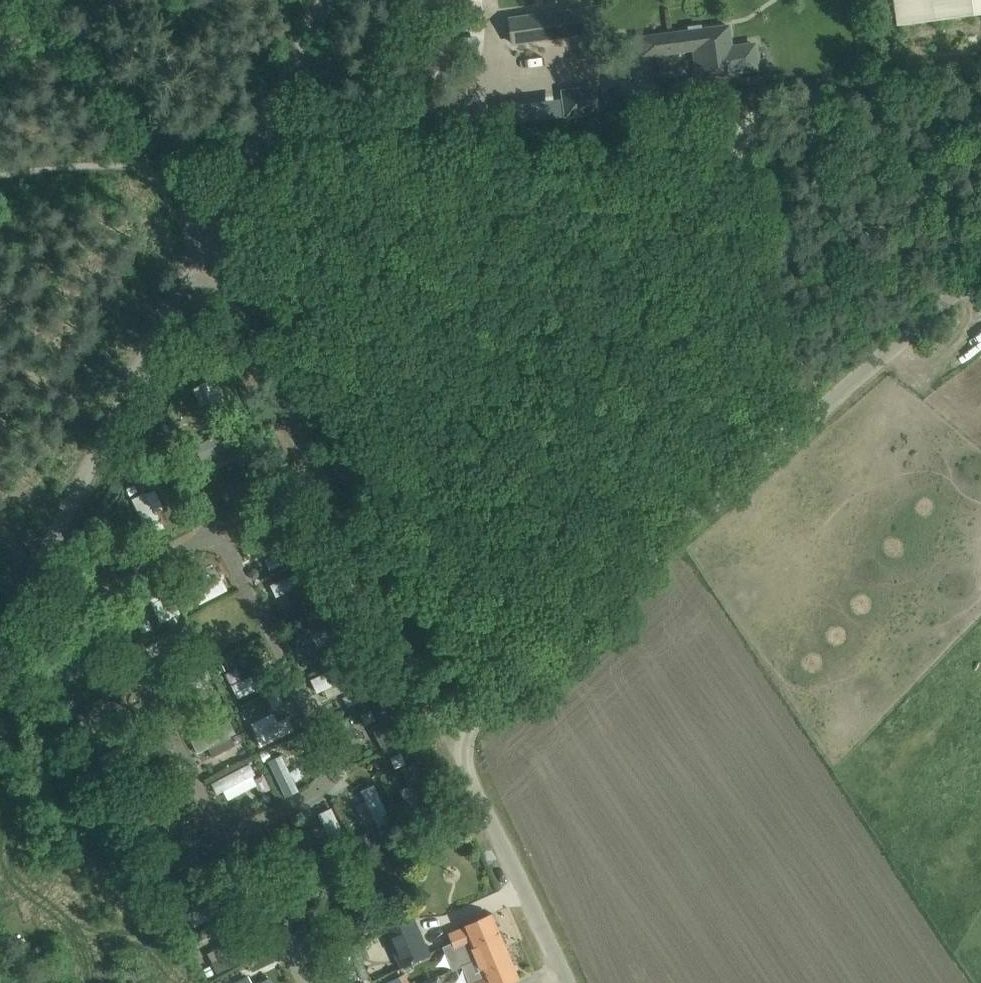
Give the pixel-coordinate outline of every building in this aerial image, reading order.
[(897,26),(980,14),(980,0),(893,0),(897,26)] [(589,33),(586,7),(509,17),(513,43),(589,33)] [(723,26),(641,37),(644,56),(696,49),(700,82),(730,78),(730,74),(758,70),(754,46),(754,43),(731,46),(728,26),(723,26)] [(596,85),(560,90),(564,119),(601,114),(596,85)] [(560,98),(505,106),(507,123),(562,116),(560,98)] [(192,443),(203,467),(250,446),(240,422),(192,443)] [(229,589),(220,572),(189,588),(197,604),(229,589)] [(157,603),(158,618),(176,617),(175,603),(157,603)] [(188,737),(196,754),(208,748),(211,756),(240,743),(229,718),(188,737)] [(263,774),(255,777),(251,765),(209,779),(214,795),(231,789),(236,803),(270,792),(263,774)] [(375,783),(359,788),(374,830),(389,825),(375,783)] [(477,958),(505,946),(491,913),(462,926),(463,927),(448,934),(455,949),(470,943),(477,958)] [(414,918),(385,931),(401,968),(430,955),(414,918)] [(348,947),(362,979),(370,976),(362,959),(370,956),(363,941),(348,947)] [(505,946),(477,958),(484,975),(468,981),(469,982),(510,982),(519,979),(505,946)] [(269,974),(253,982),(274,982),(269,974)] [(247,975),(232,982),(251,982),(247,975)]
